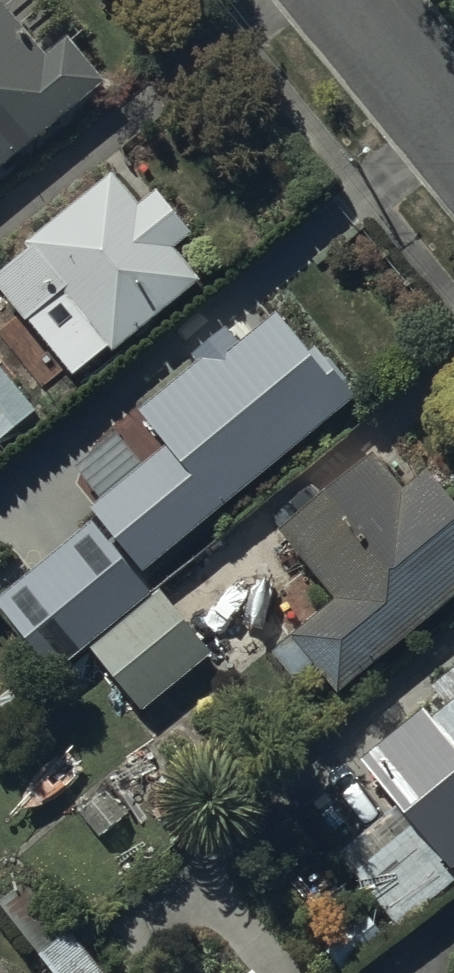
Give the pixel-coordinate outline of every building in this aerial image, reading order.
[(106,96),(69,50),(48,66),(1,8),(0,9),(0,182),(106,96)] [(0,286),(0,300),(74,387),(109,357),(115,364),(202,291),(180,265),(197,250),(157,203),(142,217),(113,183),(0,279),(0,283),(1,284),(0,286)] [(85,522),(140,586),(355,408),(342,392),(347,388),(319,355),(309,363),(277,324),(238,356),(224,338),(188,368),(194,374),(136,423),(164,457),(85,522)] [(4,461),(44,430),(0,374),(0,456),(4,461)] [(269,665),(291,693),(311,677),(336,708),(453,613),(453,522),(422,483),(403,499),(373,464),(276,545),(332,612),(269,665)] [(149,605),(89,531),(0,603),(0,619),(51,682),(86,654),(149,605)] [(149,605),(86,654),(140,721),(210,665),(158,599),(149,605)] [(353,881),(398,937),(453,892),(453,674),(428,694),(448,719),(424,738),(443,762),(390,805),(398,816),(395,819),(409,836),(353,881)] [(45,910),(12,936),(42,972),(96,972),(45,910)]
